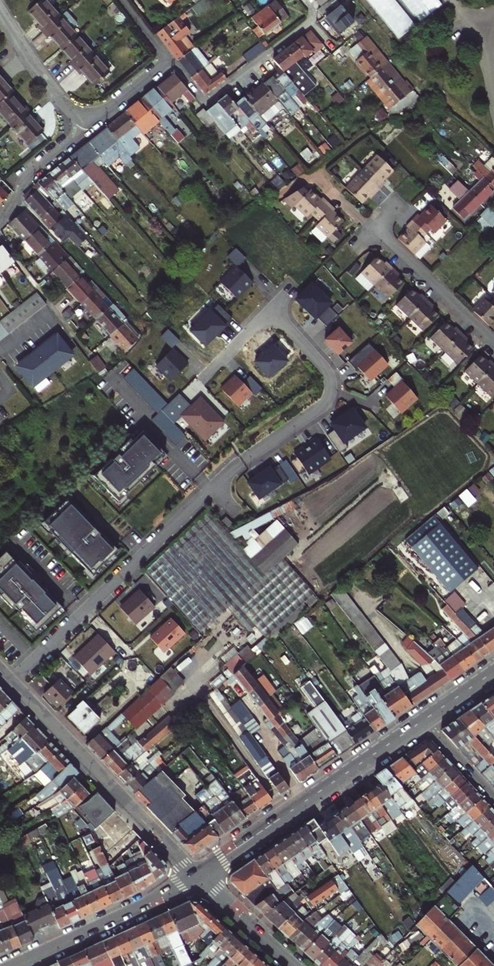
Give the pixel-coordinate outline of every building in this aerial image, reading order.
[(43,31),(61,16),(47,0),(41,0),(30,10),(41,23),(38,25),(43,31)] [(258,28),(263,34),(264,35),(288,17),(276,0),(251,19),(258,28)] [(335,0),(330,0),(316,11),(320,16),(328,9),(330,11),(339,5),(335,0)] [(398,39),(416,24),(396,0),(366,0),(398,39)] [(419,22),(442,3),(439,0),(400,0),(419,22)] [(337,35),(350,24),(353,22),(340,7),(325,20),(337,35)] [(52,35),(62,47),(77,34),(61,16),(43,31),(48,37),(52,35)] [(189,32),(178,17),(156,33),(178,61),(194,48),(185,36),(189,32)] [(242,19),(236,23),(242,30),(247,27),(242,19)] [(360,30),(355,25),(352,27),(348,31),(352,37),(360,30)] [(263,34),(258,28),(253,31),(258,38),(263,34)] [(71,62),(76,68),(94,53),(77,34),(62,47),(74,60),(71,62)] [(273,60),(280,68),(295,86),(307,75),(296,62),(303,55),(305,57),(312,51),(301,37),(273,60)] [(370,78),(388,63),(365,37),(359,42),(367,52),(356,62),(370,78)] [(264,39),(261,42),(266,49),(269,47),(264,39)] [(247,63),(266,49),(261,42),(242,56),(247,63)] [(195,47),(194,48),(178,61),(191,78),(201,70),(208,65),(206,62),(195,47)] [(111,72),(94,53),(76,68),(81,74),(84,71),(96,84),(111,72)] [(208,65),(216,58),(215,56),(206,62),(208,65)] [(388,63),(370,78),(393,106),(412,90),(388,63)] [(295,86),(280,68),(276,71),(279,74),(273,78),(290,98),(293,96),(301,106),(307,100),(295,86)] [(204,95),(225,80),(221,73),(210,81),(201,70),(191,78),(204,95)] [(10,94),(13,91),(2,78),(5,76),(0,71),(0,103),(10,94)] [(158,87),(171,103),(183,94),(190,103),(195,99),(174,74),(158,87)] [(290,98),(273,78),(264,85),(276,100),(289,116),(299,108),(290,98)] [(370,78),(365,82),(388,110),(393,106),(370,78)] [(258,116),(276,100),(264,85),(255,92),(253,90),(243,98),(258,116)] [(174,107),(171,103),(158,87),(142,100),(159,121),(170,134),(177,142),(183,137),(176,128),(175,130),(163,116),(174,107)] [(12,125),(29,110),(24,104),(21,106),(10,94),(0,103),(0,112),(12,125)] [(255,130),(234,105),(226,96),(217,103),(236,126),(239,130),(245,126),(251,133),(255,130)] [(258,116),(243,98),(234,105),(255,130),(257,132),(266,125),(258,116)] [(159,121),(142,100),(126,113),(142,131),(144,133),(159,121)] [(236,126),(217,103),(206,112),(225,134),(236,126)] [(206,112),(203,108),(196,114),(217,141),(225,134),(206,112)] [(29,110),(12,125),(29,144),(43,131),(32,118),(35,116),(29,110)] [(142,131),(126,113),(107,128),(129,156),(141,146),(134,137),(142,131)] [(129,156),(107,128),(89,142),(99,155),(102,158),(109,167),(120,158),(126,165),(133,160),(129,156)] [(106,197),(108,199),(118,190),(93,161),(99,155),(89,142),(71,157),(93,182),(96,185),(106,197)] [(371,171),(367,176),(381,190),(386,184),(385,182),(395,172),(378,156),(367,167),(371,171)] [(71,157),(60,166),(81,189),(83,191),(93,182),(71,157)] [(443,157),(438,161),(449,172),(454,168),(443,157)] [(474,168),(478,172),(493,189),(493,158),(485,166),(481,162),(479,163),(474,168)] [(475,160),(470,165),(474,168),(479,163),(475,160)] [(297,165),(292,169),(296,173),(301,169),(297,165)] [(49,175),(69,198),(81,189),(60,166),(49,175)] [(367,167),(363,172),(367,176),(371,171),(367,167)] [(363,172),(347,188),(363,204),(372,194),(374,196),(381,190),(367,176),(363,172)] [(469,192),(481,203),(493,191),(493,189),(478,172),(473,177),(479,183),(469,192)] [(49,175),(39,183),(57,204),(64,211),(73,203),(69,198),(49,175)] [(12,191),(1,179),(0,180),(0,203),(12,191)] [(464,220),(481,203),(469,192),(458,181),(451,189),(461,199),(452,208),(464,220)] [(57,204),(39,183),(23,196),(25,202),(41,218),(57,204)] [(106,197),(96,185),(91,190),(101,201),(106,197)] [(308,195),(303,190),(283,202),(293,211),(295,208),(308,220),(312,216),(316,220),(330,205),(324,200),(322,202),(312,192),(308,195)] [(57,204),(41,218),(50,228),(66,214),(64,211),(57,204)] [(334,214),(336,212),(330,205),(316,220),(321,225),(317,229),(328,240),(334,246),(342,238),(336,232),(344,224),(334,214)] [(419,215),(413,222),(428,236),(433,231),(437,235),(448,223),(432,207),(421,217),(419,215)] [(40,225),(25,209),(21,213),(8,223),(23,240),(35,229),(40,225)] [(487,209),(470,227),(481,237),(493,224),(493,215),(487,209)] [(56,232),(62,241),(68,235),(77,245),(87,237),(66,214),(50,228),(54,233),(56,232)] [(424,240),(428,236),(413,222),(407,228),(409,229),(400,240),(416,256),(428,244),(424,240)] [(35,229),(23,240),(38,256),(55,241),(46,232),(40,225),(35,229)] [(328,240),(317,229),(313,234),(324,245),(328,240)] [(55,241),(38,256),(52,271),(65,260),(69,257),(55,241)] [(0,248),(0,271),(1,271),(14,262),(2,246),(0,248)] [(227,257),(236,266),(237,267),(245,258),(235,248),(227,257)] [(373,287),(391,267),(385,262),(383,264),(376,257),(359,274),(373,287)] [(65,260),(52,271),(67,287),(79,276),(65,260)] [(236,266),(220,282),(236,298),(252,281),(237,267),(236,266)] [(403,283),(398,278),(395,276),(397,273),(391,267),(373,287),(386,300),(403,283)] [(79,276),(67,287),(82,303),(94,292),(87,284),(79,276)] [(98,288),(91,280),(87,284),(94,292),(98,288)] [(317,316),(326,326),(338,316),(329,305),(332,303),(314,283),(298,297),(316,317),(317,316)] [(101,299),(105,296),(98,288),(94,292),(82,303),(95,318),(108,308),(101,299)] [(394,306),(407,319),(426,299),(419,293),(417,295),(410,289),(394,306)] [(28,320),(34,316),(47,306),(39,294),(25,304),(0,324),(0,341),(28,320)] [(112,304),(105,296),(101,299),(108,308),(112,304)] [(488,325),(493,318),(493,300),(491,297),(487,302),(483,298),(472,310),(488,325)] [(429,308),(432,305),(426,299),(407,319),(421,332),(437,315),(429,308)] [(108,308),(95,318),(111,335),(123,324),(127,320),(112,304),(108,308)] [(218,304),(189,332),(205,348),(227,327),(224,324),(231,317),(218,304)] [(64,319),(72,312),(69,308),(61,315),(64,319)] [(64,319),(67,323),(75,316),(72,312),(64,319)] [(428,338),(441,351),(459,332),(453,326),(451,328),(444,321),(428,338)] [(123,324),(111,335),(126,351),(137,340),(123,324)] [(352,342),(338,327),(324,339),(337,354),(352,342)] [(161,338),(172,348),(180,341),(169,330),(161,338)] [(466,338),(459,332),(441,351),(455,364),(471,347),(464,340),(466,338)] [(73,357),(57,336),(18,366),(34,387),(73,357)] [(388,364),(368,342),(348,361),(355,368),(357,367),(369,380),(388,364)] [(272,346),(255,362),(267,376),(271,376),(286,362),(272,346)] [(172,348),(156,365),(171,380),(187,364),(172,348)] [(493,365),(488,359),(485,361),(478,355),(462,371),(475,384),(493,365)] [(96,356),(95,357),(89,361),(98,373),(105,367),(96,356)] [(475,384),(489,397),(493,392),(493,365),(475,384)] [(168,404),(133,368),(123,378),(157,414),(151,420),(175,445),(185,436),(174,423),(161,410),(168,404)] [(403,380),(396,372),(387,379),(395,388),(402,381),(403,380)] [(235,376),(221,389),(236,405),(251,392),(242,383),(235,376)] [(249,376),(242,383),(251,392),(254,395),(261,388),(249,376)] [(417,398),(402,381),(395,388),(386,396),(400,412),(417,398)] [(168,404),(161,410),(174,423),(181,416),(204,440),(223,422),(200,398),(191,406),(178,394),(168,404)] [(335,429),(326,435),(339,453),(348,447),(344,442),(364,428),(352,410),(331,424),(335,429)] [(164,454),(142,431),(131,441),(129,439),(118,449),(119,451),(111,459),(109,457),(91,474),(116,502),(154,466),(153,464),(164,454)] [(294,459),(288,463),(296,475),(303,471),(305,475),(328,459),(315,440),(306,447),(307,448),(303,451),(301,449),(292,455),(294,459)] [(267,470),(246,484),(257,499),(277,486),(278,487),(285,481),(277,469),(270,474),(267,470)] [(65,501),(42,523),(50,531),(48,532),(91,576),(117,551),(99,533),(98,534),(89,526),(91,524),(74,507),(73,509),(65,501)] [(479,567),(435,513),(423,523),(470,574),(479,567)] [(203,516),(145,570),(202,631),(261,577),(203,516)] [(225,517),(221,521),(227,528),(231,524),(225,517)] [(470,574),(423,523),(404,539),(448,591),(470,574)] [(11,609),(13,607),(17,612),(15,614),(27,625),(33,632),(35,634),(36,632),(43,626),(54,615),(61,609),(61,608),(46,592),(46,591),(38,583),(23,567),(18,561),(16,563),(5,553),(0,558),(0,598),(11,609)] [(472,642),(465,647),(476,663),(489,653),(478,637),(478,638),(444,601),(429,585),(423,590),(472,642)] [(401,663),(340,587),(330,595),(391,672),(401,663)] [(139,588),(119,606),(136,625),(156,607),(139,588)] [(444,601),(478,638),(478,637),(489,653),(493,650),(493,627),(484,634),(461,608),(465,604),(454,592),(444,601)] [(171,618),(150,638),(164,652),(185,633),(171,618)] [(97,633),(73,656),(92,676),(116,653),(97,633)] [(422,664),(430,664),(435,660),(427,653),(408,636),(402,643),(407,650),(422,664)] [(476,663),(465,647),(459,642),(455,645),(453,642),(446,646),(440,638),(436,641),(441,648),(442,647),(444,650),(446,649),(463,671),(476,663)] [(442,668),(450,680),(463,671),(446,649),(444,650),(442,647),(441,648),(436,641),(434,642),(435,647),(427,653),(435,660),(442,668)] [(223,671),(229,679),(243,667),(256,655),(251,649),(223,671)] [(436,674),(444,685),(450,680),(442,668),(435,660),(430,664),(438,672),(436,674)] [(391,672),(392,675),(401,685),(415,704),(433,692),(425,681),(426,681),(419,670),(409,678),(401,663),(391,672)] [(399,687),(401,685),(392,675),(385,680),(375,666),(370,669),(375,677),(402,713),(412,707),(399,687)] [(229,679),(222,685),(223,686),(235,678),(247,694),(258,686),(243,667),(229,679)] [(436,674),(431,677),(438,688),(444,685),(436,674)] [(402,713),(375,677),(368,682),(369,684),(373,689),(395,718),(402,713)] [(438,688),(431,677),(426,681),(425,681),(433,692),(438,688)] [(60,678),(42,696),(55,709),(73,691),(60,678)] [(101,760),(113,750),(126,739),(124,736),(118,740),(110,731),(125,717),(135,728),(161,704),(159,702),(171,691),(160,679),(148,690),(147,688),(86,745),(101,760)] [(267,680),(258,687),(267,698),(276,691),(267,680)] [(361,690),(365,695),(373,689),(369,684),(361,690)] [(268,700),(267,698),(258,687),(258,686),(247,694),(258,708),(268,700)] [(11,701),(0,689),(0,712),(11,701)] [(395,718),(373,689),(365,695),(385,725),(395,718)] [(216,690),(209,696),(239,738),(247,732),(240,722),(230,708),(216,690)] [(385,725),(365,695),(361,690),(350,697),(359,709),(375,732),(385,725)] [(481,704),(491,718),(493,722),(493,700),(491,696),(481,704)] [(246,709),(239,700),(230,708),(240,722),(243,719),(240,715),(246,709)] [(279,713),(276,710),(268,700),(258,708),(266,718),(262,722),(264,724),(277,714),(279,713)] [(4,724),(20,710),(11,701),(0,712),(0,728),(4,724)] [(82,701),(66,717),(84,734),(100,718),(82,701)] [(306,714),(317,728),(327,741),(337,757),(356,744),(346,730),(335,716),(324,701),(306,714)] [(481,704),(470,711),(493,738),(493,722),(491,718),(481,704)] [(356,724),(346,730),(356,744),(375,732),(359,709),(356,710),(358,713),(351,717),(356,724)] [(4,724),(11,731),(26,717),(20,710),(4,724)] [(279,713),(277,714),(281,720),(287,727),(291,724),(281,711),(279,713)] [(458,720),(493,760),(493,738),(470,711),(458,720)] [(264,724),(269,730),(281,720),(277,714),(264,724)] [(116,776),(143,754),(146,751),(172,728),(176,724),(169,716),(138,743),(137,741),(119,757),(107,767),(116,776)] [(12,745),(16,742),(34,725),(26,717),(11,731),(8,734),(12,738),(1,748),(3,751),(12,745)] [(191,724),(185,717),(176,724),(172,728),(178,735),(191,724)] [(246,723),(243,719),(240,722),(247,732),(250,736),(259,729),(252,719),(246,723)] [(281,720),(269,730),(279,741),(291,731),(287,727),(281,720)] [(458,720),(441,731),(493,789),(493,770),(491,766),(493,763),(493,760),(458,720)] [(40,750),(49,741),(34,725),(16,742),(12,745),(24,761),(31,756),(40,750)] [(320,738),(305,748),(319,769),(337,757),(317,728),(314,730),(320,738)] [(284,747),(296,737),(291,731),(279,741),(284,747)] [(289,789),(267,759),(263,753),(250,736),(247,732),(239,738),(280,795),(289,789)] [(113,750),(119,757),(137,741),(131,734),(126,739),(113,750)] [(284,747),(277,752),(281,758),(288,753),(292,759),(296,764),(290,769),(299,782),(319,769),(305,748),(296,737),(284,747)] [(31,756),(42,767),(59,751),(49,741),(40,750),(31,756)] [(405,755),(414,765),(423,757),(426,760),(438,750),(431,742),(426,741),(405,755)] [(101,760),(107,767),(119,757),(113,750),(101,760)] [(438,750),(426,760),(415,769),(414,770),(415,773),(421,779),(445,758),(438,750)] [(33,775),(44,787),(70,763),(59,751),(42,767),(33,775)] [(152,758),(146,751),(143,754),(149,761),(152,758)] [(149,761),(143,754),(116,776),(125,785),(158,757),(156,755),(152,758),(149,761)] [(158,757),(125,785),(133,794),(161,770),(166,766),(158,757)] [(402,757),(394,763),(407,779),(415,773),(414,770),(411,768),(402,757)] [(423,757),(414,765),(413,766),(415,769),(426,760),(423,757)] [(425,781),(429,785),(452,765),(445,758),(421,779),(421,780),(406,793),(410,798),(419,789),(419,786),(425,781)] [(296,764),(292,759),(286,764),(290,769),(296,764)] [(46,799),(56,793),(73,777),(78,772),(70,763),(44,787),(39,792),(46,799)] [(394,763),(385,769),(399,785),(407,779),(394,763)] [(452,765),(429,785),(422,791),(431,800),(460,773),(452,765)] [(233,776),(242,788),(258,810),(272,801),(246,766),(233,776)] [(401,787),(399,785),(385,769),(375,776),(381,784),(397,805),(399,808),(406,803),(397,790),(401,787)] [(185,796),(161,770),(133,794),(169,832),(191,855),(223,833),(213,820),(205,826),(193,814),(194,812),(182,799),(185,796)] [(438,808),(444,803),(467,782),(460,773),(431,800),(438,808)] [(202,783),(206,788),(222,808),(221,809),(234,826),(244,819),(231,802),(225,794),(216,781),(211,775),(202,783)] [(49,810),(65,800),(80,785),(73,777),(56,793),(46,799),(36,806),(42,814),(49,810)] [(422,791),(429,785),(425,781),(419,786),(419,789),(422,791)] [(449,812),(475,790),(467,782),(444,803),(448,807),(446,809),(449,812)] [(381,784),(371,791),(391,819),(402,812),(399,808),(397,805),(381,784)] [(73,808),(78,804),(89,794),(80,785),(65,800),(49,810),(55,818),(73,808)] [(406,793),(401,787),(397,790),(406,803),(409,806),(414,803),(410,798),(406,793)] [(222,808),(206,788),(196,796),(202,805),(213,820),(223,833),(234,826),(221,809),(222,808)] [(229,791),(225,794),(231,802),(244,819),(258,810),(242,788),(240,790),(242,792),(234,798),(229,791)] [(482,798),(475,790),(449,812),(447,813),(455,822),(456,820),(482,798)] [(106,801),(101,796),(97,791),(85,802),(78,806),(87,815),(85,816),(96,828),(110,815),(115,810),(110,805),(106,801)] [(361,798),(381,827),(386,834),(396,827),(391,819),(371,791),(361,798)] [(361,798),(350,805),(371,834),(381,827),(361,798)] [(482,798),(456,820),(464,829),(490,806),(482,798)] [(213,820),(202,805),(194,812),(193,814),(205,826),(213,820)] [(371,834),(350,805),(340,812),(350,827),(360,841),(362,843),(372,836),(371,834)] [(493,817),(493,811),(490,806),(464,829),(460,832),(463,835),(469,830),(474,835),(493,817)] [(435,810),(427,817),(434,825),(442,818),(435,810)] [(360,841),(350,827),(340,812),(330,819),(350,848),(354,846),(360,841)] [(9,823),(4,814),(0,817),(0,821),(4,826),(9,823)] [(475,848),(493,832),(493,817),(474,835),(476,838),(478,840),(473,845),(471,843),(464,849),(462,846),(456,851),(464,858),(469,853),(475,848)] [(319,827),(313,819),(304,825),(310,833),(319,827)] [(350,848),(330,819),(319,827),(321,831),(339,856),(350,848)] [(304,825),(296,831),(313,855),(317,862),(324,872),(328,869),(322,859),(320,857),(325,854),(313,837),(310,833),(304,825)] [(321,831),(319,827),(310,833),(313,837),(321,831)] [(30,840),(41,835),(37,828),(26,833),(30,840)] [(296,831),(288,836),(305,861),(309,858),(313,855),(296,831)] [(493,846),(493,832),(475,848),(478,851),(485,845),(489,850),(493,846)] [(138,845),(143,841),(136,833),(132,837),(136,841),(138,845)] [(305,861),(288,836),(279,842),(296,867),(300,873),(309,868),(305,861)] [(126,851),(129,848),(131,846),(136,841),(132,837),(120,848),(124,852),(126,851)] [(155,880),(165,874),(166,865),(143,841),(138,845),(141,852),(145,860),(155,880)] [(292,870),(296,867),(279,842),(271,848),(288,873),(292,879),(297,876),(292,870)] [(146,886),(155,880),(145,860),(142,861),(139,854),(135,855),(131,846),(129,848),(146,886)] [(111,904),(124,898),(114,879),(108,866),(100,848),(92,851),(100,869),(105,878),(100,880),(111,904)] [(137,892),(146,886),(129,848),(126,851),(130,859),(124,863),(137,892)] [(271,848),(262,854),(285,886),(287,884),(289,883),(288,882),(283,876),(288,873),(271,848)] [(469,853),(472,856),(478,851),(475,848),(469,853)] [(262,854),(254,859),(277,891),(285,886),(262,854)] [(277,891),(254,859),(231,875),(229,882),(255,907),(277,891)] [(124,898),(137,892),(124,863),(115,868),(119,874),(122,876),(114,879),(124,898)] [(443,896),(435,905),(426,915),(416,925),(456,965),(458,965),(476,948),(447,920),(460,907),(457,904),(483,877),(480,874),(477,870),(472,865),(455,883),(443,896)] [(328,869),(333,877),(339,874),(333,866),(328,869)] [(483,877),(491,869),(488,866),(484,869),(480,874),(483,877)] [(297,876),(300,873),(296,867),(292,870),(297,876)] [(100,880),(105,878),(100,869),(96,871),(99,877),(100,880)] [(90,914),(100,909),(87,882),(83,884),(77,873),(71,875),(77,887),(81,896),(90,914)] [(292,879),(288,873),(283,876),(288,882),(292,879)] [(333,877),(319,886),(326,896),(340,887),(343,892),(348,888),(339,874),(333,877)] [(100,909),(111,904),(100,880),(99,877),(87,882),(100,909)] [(439,890),(443,896),(455,883),(451,878),(439,890)] [(307,884),(305,880),(297,886),(299,889),(307,884)] [(69,924),(80,919),(68,893),(64,895),(59,884),(52,887),(69,924)] [(285,893),(288,897),(294,893),(287,884),(285,886),(288,890),(285,893)] [(491,885),(478,896),(493,915),(493,889),(491,885)] [(285,886),(277,891),(255,907),(263,915),(279,904),(275,899),(285,893),(288,890),(285,886)] [(304,898),(310,907),(318,902),(326,896),(319,886),(304,898)] [(60,928),(69,924),(52,887),(43,891),(45,896),(56,922),(60,928)] [(77,898),(81,896),(77,887),(72,888),(77,898)] [(80,919),(90,914),(81,896),(77,898),(72,888),(67,891),(68,893),(80,919)] [(288,897),(279,904),(263,915),(277,928),(292,916),(302,905),(299,901),(290,909),(286,905),(298,895),(296,891),(294,893),(288,897)] [(439,892),(430,898),(435,905),(443,896),(439,892)] [(353,894),(348,898),(351,901),(348,903),(350,905),(357,899),(353,894)] [(31,933),(56,922),(45,896),(39,899),(35,906),(36,909),(22,915),(30,934),(31,933)] [(304,898),(299,901),(302,905),(292,916),(277,928),(284,935),(301,920),(298,917),(310,907),(304,898)] [(31,933),(30,934),(22,915),(14,899),(7,902),(2,904),(4,909),(20,945),(32,941),(33,937),(31,933)] [(203,951),(209,945),(199,936),(205,930),(198,924),(200,923),(189,902),(167,911),(189,959),(191,963),(196,961),(205,957),(203,951)] [(199,936),(209,945),(225,928),(198,903),(189,902),(200,923),(198,924),(205,930),(199,936)] [(20,945),(4,909),(0,910),(0,921),(11,949),(20,945)] [(179,964),(189,959),(167,911),(156,917),(172,950),(179,964)] [(314,912),(305,919),(303,921),(288,937),(297,945),(317,923),(318,922),(321,920),(316,914),(314,912)] [(328,914),(321,920),(318,922),(322,925),(331,917),(328,914)] [(339,915),(334,919),(304,952),(312,959),(335,934),(331,931),(339,923),(337,922),(342,917),(339,915)] [(159,957),(162,955),(172,950),(156,917),(146,921),(151,932),(147,934),(151,942),(146,944),(152,956),(157,954),(159,957)] [(322,925),(318,922),(317,923),(297,945),(304,952),(334,919),(331,917),(322,925)] [(288,937),(303,921),(302,920),(301,920),(284,935),(286,936),(288,938),(288,937)] [(11,949),(0,921),(0,943),(3,952),(11,949)] [(146,944),(151,942),(147,934),(151,932),(146,921),(135,927),(143,946),(146,944)] [(342,927),(339,923),(331,931),(335,934),(342,927)] [(312,959),(319,965),(321,965),(341,944),(343,942),(339,938),(349,927),(345,924),(342,927),(335,934),(312,959)] [(149,958),(143,946),(135,927),(124,932),(136,959),(139,965),(148,965),(145,959),(149,958)] [(353,931),(349,927),(339,938),(343,942),(351,933),(353,931)] [(210,952),(215,957),(234,936),(225,928),(209,945),(203,951),(205,957),(196,961),(200,963),(210,952)] [(136,959),(124,932),(113,937),(125,964),(126,965),(131,965),(130,962),(136,959)] [(399,946),(403,952),(423,938),(419,932),(399,946)] [(356,943),(357,942),(358,940),(351,933),(343,942),(341,944),(321,965),(334,965),(356,943)] [(380,933),(377,936),(383,946),(387,942),(380,933)] [(243,944),(234,936),(215,957),(207,965),(222,965),(243,944)] [(125,964),(113,937),(102,942),(113,965),(121,965),(125,964)] [(362,951),(348,965),(363,965),(373,956),(368,952),(379,942),(375,938),(362,951)] [(362,951),(357,946),(360,942),(358,940),(357,942),(356,943),(334,965),(348,965),(362,951)] [(102,942),(84,950),(92,965),(113,965),(102,942)] [(153,960),(152,956),(146,944),(143,946),(149,958),(150,961),(153,960)] [(250,950),(243,944),(222,965),(236,965),(250,950)] [(476,948),(458,965),(493,965),(476,948)] [(84,950),(68,958),(72,965),(92,965),(84,950)] [(257,957),(250,950),(236,965),(250,965),(257,957)] [(162,964),(159,957),(157,954),(152,956),(153,960),(157,965),(162,964)] [(363,965),(379,965),(381,964),(373,956),(363,965)] [(266,965),(257,957),(250,965),(265,965),(266,965)]
